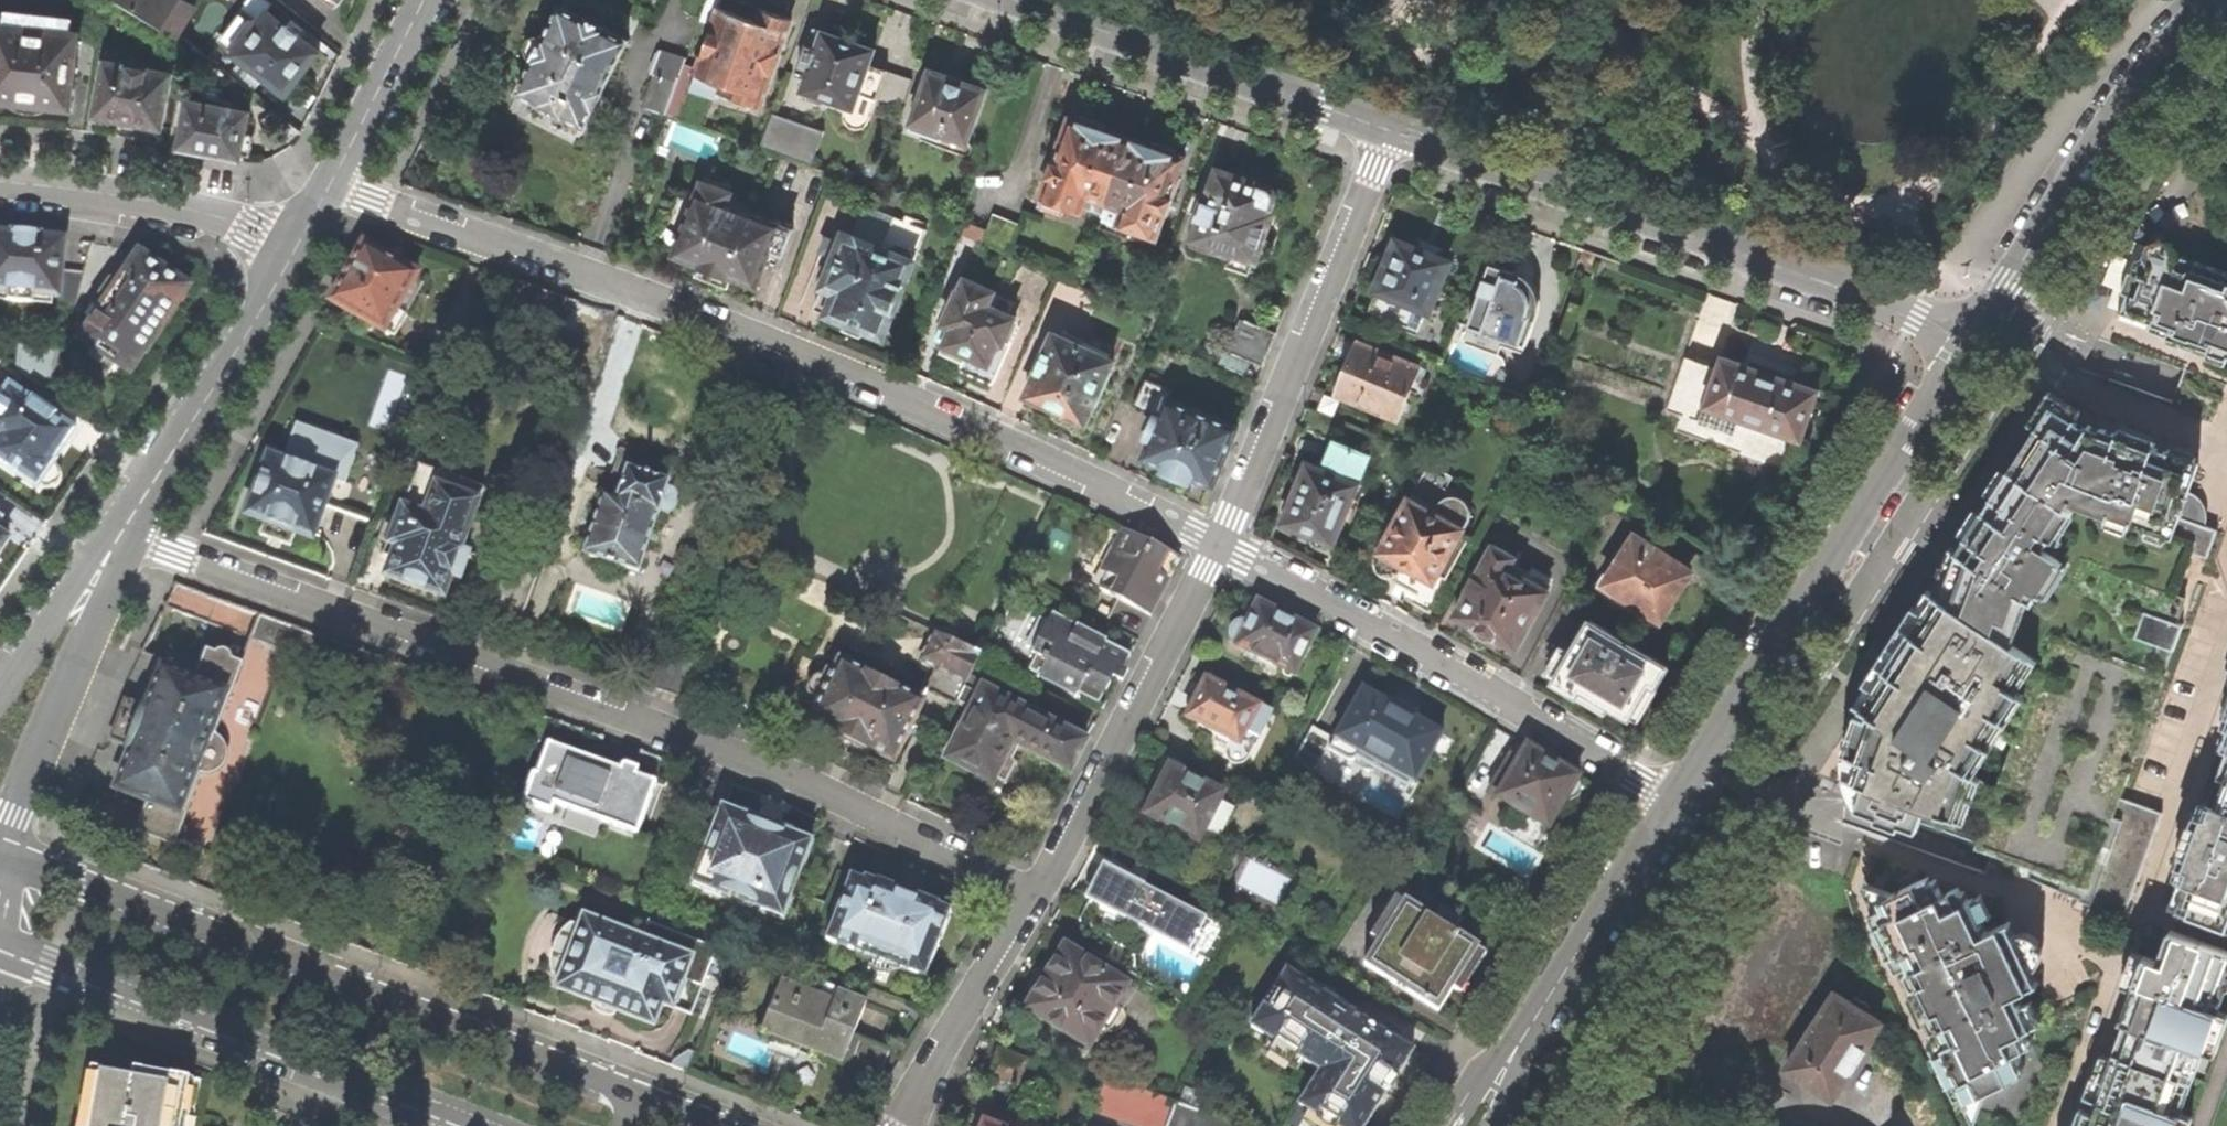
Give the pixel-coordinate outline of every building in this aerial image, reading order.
[(177,35),(195,6),(186,0),(121,0),(177,35)] [(760,107),(791,19),(759,8),(737,0),(707,0),(700,20),(713,24),(690,88),(715,98),(717,92),(760,107)] [(587,126),(589,122),(595,125),(608,99),(604,96),(605,92),(605,90),(629,39),(610,30),(609,28),(584,15),(583,17),(563,7),(547,37),(541,34),(535,38),(533,44),(530,50),(529,57),(535,61),(520,92),(540,101),(541,104),(565,117),(566,116),(587,126)] [(71,111),(79,33),(72,33),(73,18),(6,10),(5,25),(0,24),(0,101),(10,103),(10,106),(18,110),(27,113),(37,113),(48,111),(49,108),(56,109),(71,111)] [(220,42),(236,54),(259,24),(244,12),(220,42)] [(301,37),(307,29),(294,19),(288,27),(269,12),(259,24),(236,54),(288,95),(302,77),(321,53),(301,37)] [(807,76),(802,90),(854,108),(860,92),(877,98),(887,69),(870,63),(875,47),(859,42),(823,30),(817,47),(806,43),(797,72),(807,76)] [(644,106),(667,114),(671,103),(686,58),(659,49),(650,73),(655,75),(644,106)] [(125,121),(163,128),(173,75),(108,62),(97,115),(125,121)] [(923,90),(916,88),(913,97),(920,100),(911,128),(943,139),(945,133),(968,141),(986,87),(962,79),(930,69),(923,90)] [(211,155),(242,161),(242,158),(249,160),(254,137),(246,136),(250,113),(235,110),(237,104),(191,96),(181,149),(211,155)] [(667,114),(682,118),(685,108),(671,103),(667,114)] [(761,147),(812,164),(824,130),(773,112),(761,147)] [(1051,176),(1044,196),(1084,210),(1085,206),(1104,213),(1131,136),(1095,123),(1072,115),(1064,138),(1062,140),(1051,173),(1051,176)] [(1172,150),(1131,136),(1104,213),(1120,218),(1120,222),(1158,236),(1167,211),(1169,209),(1180,176),(1180,173),(1186,155),(1172,150)] [(1258,260),(1258,258),(1274,214),(1272,211),(1277,197),(1277,193),(1275,189),(1273,186),(1242,175),(1219,166),(1207,200),(1203,199),(1197,216),(1201,218),(1194,237),(1233,251),(1229,264),(1250,271),(1254,259),(1258,260)] [(768,262),(779,267),(794,229),(729,204),(734,191),(703,180),(695,201),(679,195),(662,240),(678,246),(675,254),(702,264),(698,275),(715,281),(728,286),(732,275),(759,286),(768,262)] [(1022,223),(994,214),(984,242),(1012,252),(1022,223)] [(1274,214),(1258,258),(1262,259),(1267,259),(1270,257),(1273,253),(1274,250),(1274,245),(1284,217),(1274,214)] [(865,328),(885,336),(893,314),(895,313),(907,284),(907,281),(926,229),(895,216),(883,247),(845,232),(845,234),(839,232),(821,277),(827,279),(824,286),(824,288),(816,308),(847,321),(844,329),(854,333),(862,336),(865,328)] [(51,307),(53,299),(56,299),(55,305),(73,307),(81,274),(61,272),(64,243),(61,241),(28,237),(0,233),(0,301),(51,307)] [(1376,294),(1427,313),(1448,262),(1426,252),(1398,241),(1376,294)] [(387,331),(396,337),(409,315),(399,309),(419,274),(389,257),(366,244),(332,302),(386,333),(387,331)] [(2157,248),(2154,258),(2153,260),(2146,280),(2150,281),(2147,290),(2144,299),(2126,293),(2119,314),(2149,324),(2161,328),(2158,335),(2166,338),(2165,343),(2192,353),(2193,350),(2205,354),(2207,349),(2226,356),(2226,273),(2157,248)] [(139,256),(80,341),(131,377),(161,333),(190,291),(139,256)] [(1474,326),(1483,329),(1502,273),(1515,277),(1517,271),(1505,267),(1491,262),(1469,325),(1474,326)] [(1483,329),(1505,337),(1525,344),(1527,344),(1536,317),(1528,313),(1529,310),(1530,304),(1530,298),(1528,293),(1525,287),(1520,283),(1514,280),(1515,277),(1502,273),(1483,329)] [(977,366),(998,376),(1012,345),(1005,342),(1017,316),(990,305),(996,290),(966,277),(960,291),(958,290),(938,337),(948,341),(943,351),(977,366)] [(1427,313),(1376,294),(1370,309),(1420,329),(1427,313)] [(1277,331),(1246,319),(1233,353),(1263,365),(1277,331)] [(2161,328),(2149,324),(2147,331),(2158,335),(2161,328)] [(1505,337),(1483,329),(1474,326),(1469,343),(1500,353),(1502,345),(1505,337)] [(1060,418),(1085,429),(1096,404),(1098,405),(1112,374),(1110,373),(1116,360),(1082,345),(1085,340),(1065,331),(1063,336),(1055,333),(1047,351),(1046,350),(1037,371),(1038,372),(1027,396),(1057,409),(1063,412),(1060,418)] [(1505,337),(1502,345),(1522,352),(1525,344),(1505,337)] [(1335,394),(1398,419),(1421,365),(1358,339),(1343,374),(1335,394)] [(17,371),(49,394),(61,350),(20,346),(17,371)] [(2205,354),(2204,357),(2225,365),(2226,359),(2226,356),(2207,349),(2205,354)] [(1719,368),(1705,407),(1740,419),(1802,441),(1820,389),(1780,376),(1723,355),(1719,368)] [(1686,400),(1705,407),(1719,368),(1700,361),(1686,400)] [(1194,476),(1215,485),(1239,425),(1171,398),(1174,389),(1146,377),(1134,407),(1156,416),(1147,438),(1151,439),(1145,456),(1165,464),(1163,469),(1174,474),(1192,481),(1194,476)] [(0,401),(0,470),(34,493),(36,490),(41,492),(45,492),(50,490),(54,486),(58,481),(59,476),(58,471),(54,465),(57,461),(56,460),(58,456),(75,431),(56,417),(55,415),(35,401),(34,402),(11,386),(0,401)] [(1740,419),(1705,407),(1699,422),(1735,435),(1740,419)] [(1947,570),(1935,590),(1952,601),(1959,598),(1976,571),(1973,561),(1983,545),(1980,542),(1999,517),(2002,519),(2009,508),(2005,506),(2039,454),(2041,447),(2060,417),(2050,410),(2024,450),(1978,522),(1947,570)] [(2090,904),(2087,912),(2097,916),(2110,921),(2114,913),(2124,916),(2162,809),(2121,794),(2163,674),(2158,672),(2166,649),(2173,650),(2182,623),(2177,622),(2184,600),(2175,597),(2191,552),(2206,559),(2216,531),(2180,517),(2185,505),(2198,466),(2134,442),(2089,425),(2086,428),(2075,420),(2071,424),(2060,417),(2041,447),(2039,454),(2005,506),(2009,508),(2002,519),(1999,517),(1980,542),(1983,545),(1973,561),(1976,571),(1959,598),(1952,601),(1935,590),(1884,667),(1895,675),(1872,713),(1868,717),(1853,754),(1865,758),(1857,781),(1864,784),(1858,802),(1920,825),(1921,820),(1978,841),(1976,846),(2064,878),(2060,889),(2080,896),(2079,900),(2090,904)] [(1323,469),(1358,482),(1370,455),(1334,441),(1323,469)] [(293,545),(297,532),(313,538),(334,478),(321,474),(325,462),(287,449),(283,459),(270,455),(260,483),(249,515),(266,521),(261,534),(293,545)] [(618,457),(605,495),(618,499),(628,469),(668,481),(670,473),(672,471),(673,465),(669,464),(666,465),(646,458),(628,452),(626,450),(622,449),(620,449),(618,451),(618,457)] [(1333,543),(1358,482),(1323,469),(1307,462),(1302,472),(1301,473),(1295,487),(1296,487),(1282,522),(1311,533),(1310,538),(1311,541),(1314,544),(1317,545),(1320,546),(1324,545),(1327,544),(1328,541),(1333,543)] [(445,595),(521,622),(537,575),(524,570),(522,570),(523,559),(525,557),(509,541),(505,542),(505,558),(471,555),(461,551),(483,486),(419,464),(398,522),(396,521),(388,543),(390,544),(380,573),(422,589),(444,597),(445,595)] [(1437,505),(1441,499),(1439,498),(1449,479),(1445,477),(1447,473),(1434,466),(1432,471),(1428,469),(1411,498),(1435,510),(1437,505)] [(669,481),(668,481),(628,469),(618,499),(605,495),(604,495),(584,554),(609,562),(639,571),(659,510),(662,510),(667,513),(676,509),(680,496),(675,488),(668,486),(669,481)] [(1445,497),(1441,499),(1437,505),(1435,510),(1465,526),(1468,519),(1469,514),(1469,508),(1467,504),(1464,500),(1459,498),(1456,496),(1450,496),(1445,497)] [(1434,582),(1461,533),(1465,526),(1435,510),(1411,498),(1408,497),(1377,553),(1434,582)] [(1099,589),(1151,615),(1161,595),(1170,578),(1165,576),(1176,555),(1123,528),(1111,550),(1117,553),(1099,589)] [(1675,597),(1688,578),(1677,571),(1682,561),(1637,532),(1605,582),(1661,619),(1675,597)] [(1471,539),(1461,533),(1434,582),(1377,553),(1375,557),(1374,563),(1376,568),(1379,573),(1400,585),(1417,594),(1412,602),(1430,612),(1450,576),(1448,576),(1471,539)] [(9,541),(0,535),(0,554),(9,541)] [(1496,638),(1516,649),(1548,589),(1509,567),(1515,557),(1493,544),(1455,614),(1473,625),(1477,633),(1480,636),(1485,639),(1490,639),(1496,638)] [(179,584),(171,607),(241,631),(249,608),(179,584)] [(1251,652),(1250,655),(1271,665),(1272,663),(1293,674),(1315,631),(1258,602),(1246,625),(1243,624),(1239,623),(1234,625),(1230,628),(1229,633),(1230,637),(1231,641),(1251,652)] [(260,614),(242,662),(244,663),(244,665),(276,677),(285,652),(346,674),(343,681),(395,701),(408,666),(327,636),(326,639),(260,614)] [(1081,689),(1107,702),(1118,680),(1129,658),(1104,645),(1106,642),(1052,615),(1032,654),(1047,661),(1039,676),(1078,696),(1081,689)] [(1582,687),(1632,717),(1651,684),(1657,687),(1662,678),(1669,666),(1642,650),(1649,638),(1629,624),(1620,637),(1592,620),(1556,681),(1578,695),(1582,687)] [(957,704),(958,702),(978,662),(982,653),(935,632),(924,661),(938,667),(927,691),(957,704)] [(231,698),(244,665),(244,663),(242,662),(233,660),(233,658),(232,655),(231,652),(228,650),(224,650),(220,651),(218,653),(209,650),(197,680),(164,668),(149,705),(146,704),(144,706),(127,700),(118,723),(111,741),(129,748),(128,751),(131,752),(117,789),(150,802),(139,832),(176,845),(189,813),(188,811),(202,773),(208,774),(215,773),(220,770),(224,766),(227,761),(229,755),(228,748),(226,742),(221,737),(216,734),(230,698),(231,698)] [(655,695),(657,690),(684,700),(696,665),(669,656),(666,663),(644,655),(633,687),(655,695)] [(871,750),(893,760),(922,702),(841,662),(836,671),(827,667),(822,676),(812,678),(807,688),(812,696),(808,706),(817,710),(812,721),(833,731),(829,740),(847,749),(868,758),(871,750)] [(1007,757),(1014,743),(1071,772),(1087,740),(997,693),(1005,676),(978,662),(958,702),(973,709),(947,759),(974,773),(993,783),(996,778),(1007,784),(1018,763),(1007,757)] [(1861,705),(1872,713),(1895,675),(1884,667),(1872,686),(1861,705)] [(1229,741),(1228,745),(1249,756),(1272,712),(1206,679),(1193,701),(1185,718),(1229,741)] [(1384,702),(1363,690),(1336,738),(1312,725),(1293,758),(1343,786),(1353,769),(1408,800),(1417,783),(1415,782),(1441,733),(1422,722),(1421,719),(1418,715),(1409,707),(1399,702),(1385,699),(1384,702)] [(428,693),(424,703),(439,708),(443,699),(428,693)] [(1509,758),(1489,792),(1549,827),(1565,801),(1568,801),(1572,800),(1576,798),(1579,794),(1581,789),(1581,784),(1578,778),(1580,775),(1556,761),(1527,745),(1517,763),(1509,758)] [(554,802),(638,833),(657,782),(637,775),(639,768),(629,764),(623,767),(623,770),(612,766),(573,752),(554,802)] [(1162,837),(1213,868),(1221,851),(1213,847),(1232,809),(1218,801),(1220,794),(1171,769),(1159,792),(1148,814),(1168,824),(1162,837)] [(2216,805),(2205,834),(2197,831),(2180,878),(2188,881),(2178,908),(2226,925),(2226,774),(2216,805)] [(2205,834),(2216,805),(2208,802),(2203,817),(2197,831),(2205,834)] [(784,918),(814,840),(794,833),(795,831),(766,820),(745,812),(744,814),(724,806),(694,884),(723,895),(728,883),(727,883),(728,880),(759,892),(758,894),(753,906),(784,918)] [(1116,943),(1142,957),(1154,934),(1190,952),(1207,917),(1109,866),(1093,898),(1081,921),(1117,940),(1116,943)] [(828,940),(927,978),(953,911),(940,906),(941,904),(916,894),(906,890),(882,881),(881,883),(867,878),(866,880),(853,875),(828,940)] [(2016,993),(2030,986),(2020,965),(2015,967),(2006,947),(2010,946),(2000,924),(1986,930),(1981,919),(1970,897),(1968,898),(1964,890),(1961,891),(1958,886),(1943,893),(1936,878),(1930,881),(1927,875),(1879,898),(1882,904),(1870,910),(1876,924),(1877,926),(1889,921),(1902,948),(1890,954),(1890,956),(1897,969),(1910,964),(1912,968),(1912,970),(1920,966),(1926,980),(1922,982),(1922,984),(1934,1010),(1939,1008),(1946,1022),(1939,1025),(1939,1027),(1942,1032),(1930,1038),(1936,1051),(1937,1053),(1948,1048),(1961,1075),(1949,1081),(1956,1095),(1969,1089),(1972,1097),(2022,1073),(2020,1067),(2024,1065),(2017,1050),(2032,1043),(2030,1038),(2033,1037),(2029,1027),(2031,1026),(2021,1004),(2016,993)] [(908,885),(906,890),(916,894),(918,889),(913,887),(908,885)] [(1981,892),(1970,897),(1981,919),(1991,914),(1981,892)] [(1452,929),(1461,915),(1442,902),(1433,917),(1406,898),(1405,901),(1392,893),(1379,913),(1383,917),(1371,936),(1380,941),(1365,964),(1439,1012),(1459,981),(1480,947),(1452,929)] [(2020,965),(2030,986),(2038,982),(2024,952),(2009,919),(2000,924),(2010,946),(2006,947),(2015,967),(2020,965)] [(1888,957),(1890,956),(1890,954),(1902,948),(1889,921),(1877,926),(1876,924),(1873,925),(1888,957)] [(635,1030),(653,1037),(661,1016),(671,1019),(692,965),(582,923),(552,999),(635,1030)] [(2182,1110),(2170,1106),(2193,1043),(2204,1047),(2226,985),(2226,949),(2170,929),(2159,959),(2144,953),(2137,972),(2145,975),(2139,993),(2130,990),(2120,1019),(2124,1020),(2095,1099),(2101,1101),(2099,1106),(2097,1112),(2093,1111),(2088,1125),(2176,1125),(2182,1110)] [(1027,1009),(1090,1048),(1128,985),(1066,945),(1051,970),(1048,968),(1044,974),(1039,983),(1042,985),(1027,1009)] [(1912,988),(1922,984),(1922,982),(1926,980),(1920,966),(1912,970),(1912,968),(1904,972),(1912,988)] [(1335,1000),(1288,970),(1251,1026),(1322,1069),(1299,1105),(1334,1125),(1366,1125),(1386,1095),(1411,1056),(1350,1015),(1333,1003),(1335,1000)] [(2134,981),(2130,990),(2139,993),(2145,975),(2137,972),(2134,981)] [(1367,988),(1350,977),(1335,1000),(1333,1003),(1350,1015),(1367,988)] [(784,979),(763,1031),(881,1075),(891,1049),(854,1035),(858,1023),(867,1001),(840,990),(837,999),(784,979)] [(1810,1029),(1786,1068),(1832,1096),(1880,1020),(1865,1011),(1869,1005),(1854,996),(1851,1001),(1834,991),(1810,1029)] [(2031,999),(2021,1004),(2031,1026),(2041,1021),(2031,999)] [(1932,1030),(1939,1027),(1939,1025),(1946,1022),(1939,1008),(1934,1010),(1925,1014),(1932,1030)] [(1946,1082),(1949,1081),(1961,1075),(1948,1048),(1937,1053),(1936,1051),(1933,1053),(1946,1082)] [(1000,1049),(991,1075),(1020,1085),(1029,1060),(1000,1049)] [(173,1113),(177,1114),(182,1087),(102,1074),(93,1125),(171,1125),(173,1113)] [(1104,1076),(1092,1108),(1143,1125),(1168,1125),(1177,1102),(1104,1076)] [(1177,1102),(1168,1125),(1243,1125),(1177,1102)] [(1013,1122),(988,1113),(984,1125),(1012,1125),(1013,1122)]
